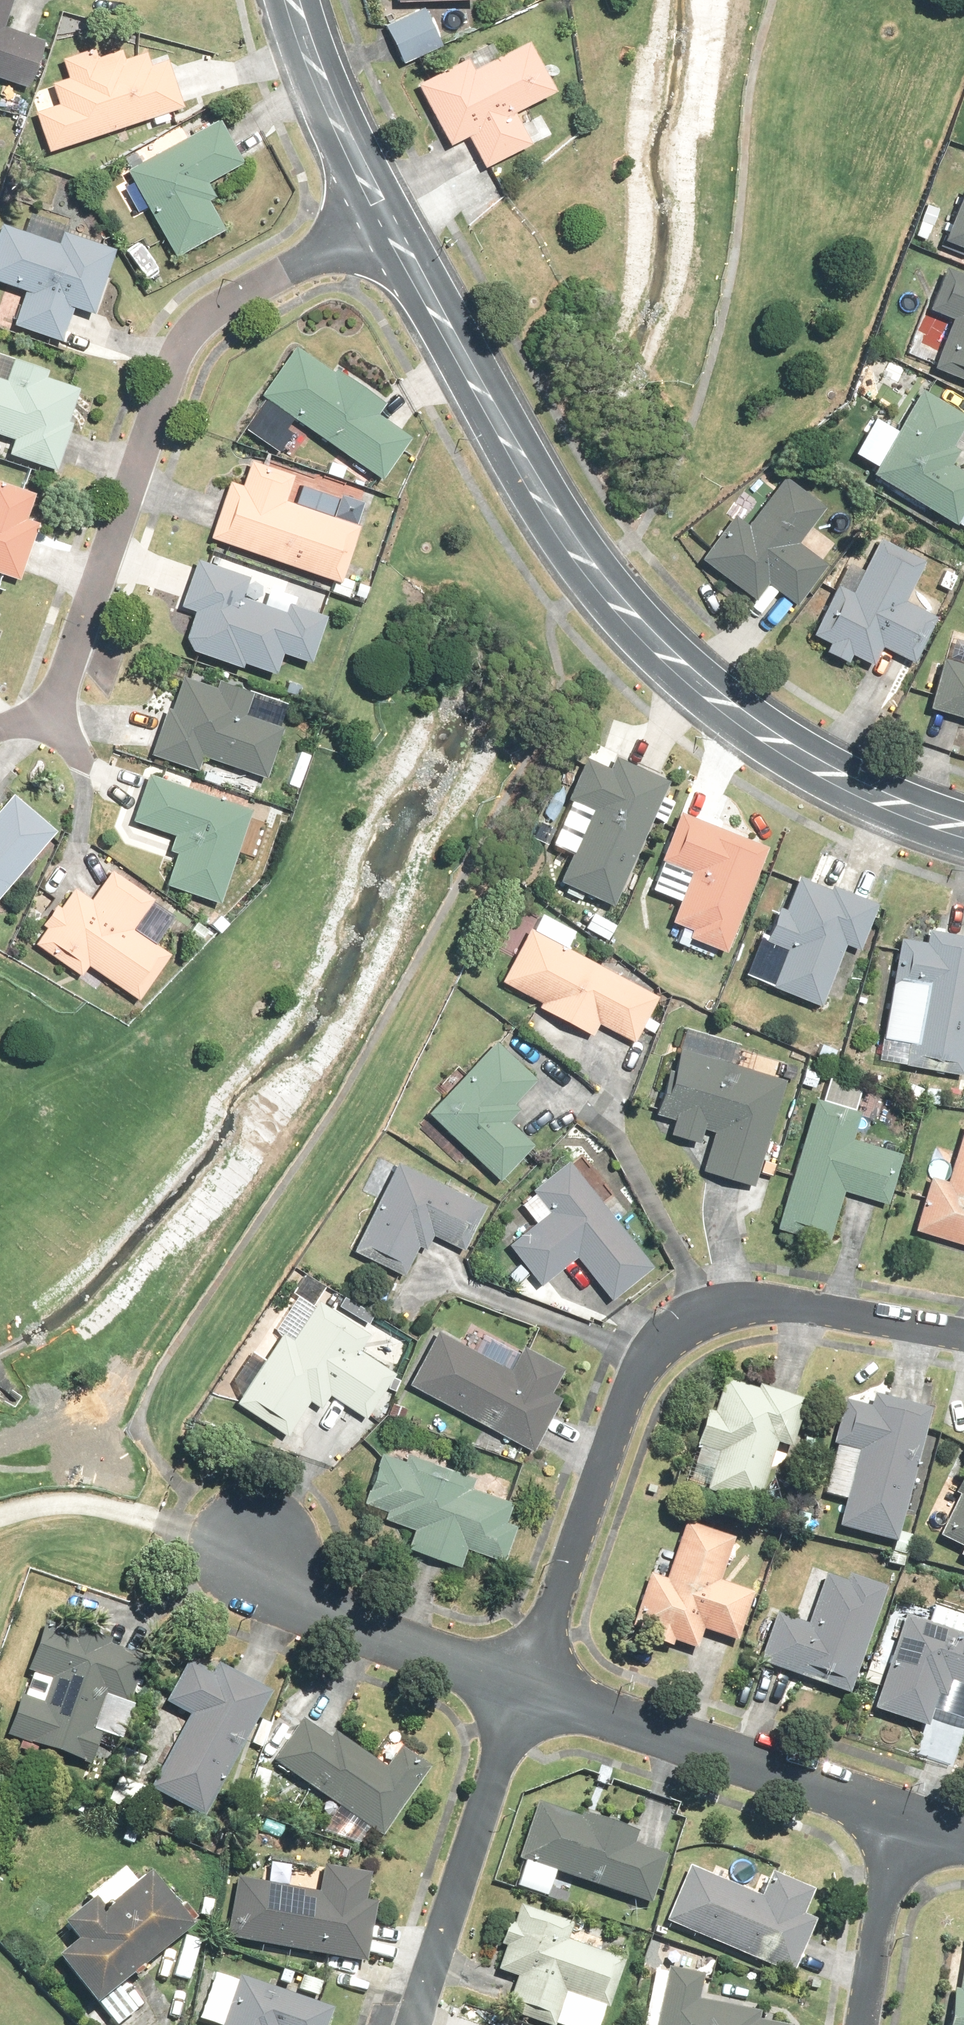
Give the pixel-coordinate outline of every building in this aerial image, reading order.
[(413,3),(374,22),(393,61),(432,42),(413,3)] [(22,84),(35,43),(0,31),(0,76),(22,84)] [(453,61),(411,82),(439,140),(456,132),(472,166),(518,143),(502,110),(543,90),(517,37),(488,52),(481,39),(450,54),(453,61)] [(54,105),(34,113),(52,161),(185,111),(166,62),(149,68),(143,52),(115,63),(108,45),(63,62),(69,79),(48,88),(54,105)] [(217,116),(123,168),(174,259),(223,232),(199,187),(243,163),(217,116)] [(933,237),(963,250),(963,185),(955,182),(933,237)] [(12,327),(60,344),(73,309),(89,315),(111,254),(60,236),(56,247),(0,227),(0,287),(24,295),(12,327)] [(936,263),(918,306),(946,318),(925,367),(963,383),(963,275),(936,263)] [(292,343),(254,398),(379,483),(410,438),(374,413),(381,404),(292,343)] [(12,438),(6,453),(51,468),(78,391),(43,379),(45,372),(11,360),(2,383),(0,382),(0,434),(12,438)] [(949,518),(963,528),(963,472),(942,458),(952,443),(944,437),(958,415),(913,385),(886,426),(868,413),(845,447),(864,460),(859,467),(945,524),(949,518)] [(227,481),(207,537),(334,582),(353,527),(279,501),(289,474),(250,460),(240,486),(227,481)] [(726,511),(690,557),(745,599),(758,582),(785,604),(817,562),(788,539),(817,503),(775,470),(736,520),(726,511)] [(13,586),(35,528),(22,523),(34,492),(0,480),(0,581),(13,586)] [(854,568),(836,559),(802,629),(816,636),(810,647),(838,661),(843,650),(861,659),(869,644),(901,660),(924,613),(897,600),(918,559),(870,535),(854,568)] [(173,607),(192,613),(183,637),(190,652),(238,669),(240,664),(275,676),(281,658),(308,668),(327,614),(284,599),(280,611),(240,597),(247,576),(191,556),(173,607)] [(945,630),(937,659),(930,657),(917,705),(963,717),(963,635),(945,630)] [(175,668),(146,754),(196,771),(201,757),(261,777),(278,727),(243,715),(250,693),(175,668)] [(601,898),(656,778),(607,755),(601,768),(574,755),(553,801),(558,803),(541,841),(558,849),(547,873),(601,898)] [(146,777),(131,822),(177,838),(159,891),(219,912),(254,814),(146,777)] [(51,824),(8,788),(0,798),(0,885),(51,824)] [(672,922),(665,936),(676,941),(678,935),(711,950),(759,842),(670,802),(646,856),(650,858),(639,882),(665,894),(656,915),(672,922)] [(69,888),(30,944),(79,978),(86,968),(134,1002),(170,951),(133,925),(153,898),(110,868),(86,901),(69,888)] [(849,946),(868,899),(822,880),(821,883),(789,869),(775,904),(768,901),(756,929),(751,927),(733,968),(807,999),(833,939),(849,946)] [(621,1035),(644,989),(516,923),(521,913),(509,907),(496,932),(510,938),(489,979),(530,1000),(527,1006),(582,1033),(589,1019),(621,1035)] [(920,925),(918,938),(887,933),(870,1032),(898,1037),(894,1061),(955,1071),(963,1015),(963,932),(920,925)] [(485,1038),(416,1101),(491,1178),(526,1143),(494,1110),(526,1079),(485,1038)] [(774,1077),(669,1044),(656,1085),(652,1083),(644,1108),(664,1114),(659,1129),(688,1138),(693,1123),(702,1126),(698,1139),(703,1140),(694,1166),(741,1181),(774,1077)] [(894,1151),(841,1134),(850,1106),(845,1105),(852,1082),(821,1072),(814,1093),(807,1091),(765,1222),(818,1239),(835,1183),(879,1197),(894,1151)] [(955,1117),(936,1174),(922,1170),(904,1226),(963,1245),(963,1120),(955,1117)] [(512,1260),(501,1269),(507,1277),(518,1269),(528,1283),(570,1252),(602,1295),(640,1268),(558,1156),(510,1191),(529,1216),(497,1240),(512,1260)] [(477,1205),(388,1158),(342,1246),(396,1274),(420,1228),(455,1246),(477,1205)] [(259,1353),(246,1345),(224,1378),(236,1386),(226,1402),(273,1434),(298,1398),(308,1404),(317,1392),(350,1414),(383,1365),(351,1343),(358,1332),(308,1298),(284,1335),(275,1329),(259,1353)] [(428,1324),(397,1377),(523,1445),(550,1394),(540,1388),(553,1365),(513,1343),(502,1363),(428,1324)] [(747,1506),(759,1467),(772,1471),(794,1398),(772,1391),(775,1384),(748,1376),(746,1386),(715,1376),(704,1411),(695,1408),(672,1483),(747,1506)] [(881,1540),(924,1402),(867,1385),(862,1402),(840,1395),(811,1488),(837,1496),(828,1524),(881,1540)] [(460,1483),(464,1471),(374,1442),(356,1500),(380,1508),(377,1518),(408,1528),(402,1545),(454,1561),(458,1547),(494,1558),(505,1522),(493,1518),(500,1496),(460,1483)] [(925,1531),(951,1544),(948,1551),(963,1559),(963,1453),(925,1531)] [(728,1532),(674,1517),(658,1575),(640,1570),(622,1634),(664,1646),(666,1638),(686,1644),(690,1629),(730,1640),(744,1590),(714,1581),(728,1532)] [(825,1684),(842,1690),(882,1584),(821,1561),(799,1619),(763,1606),(743,1661),(822,1691),(825,1684)] [(896,1610),(861,1708),(922,1730),(939,1682),(963,1691),(963,1619),(928,1606),(923,1620),(896,1610)] [(17,1670),(22,1672),(15,1692),(10,1691),(0,1718),(0,1735),(105,1773),(146,1660),(36,1620),(17,1670)] [(194,1810),(262,1689),(212,1661),(200,1682),(176,1669),(157,1703),(179,1715),(142,1781),(194,1810)] [(294,1716),(263,1756),(326,1803),(313,1820),(345,1845),(360,1825),(367,1831),(418,1765),(393,1746),(377,1766),(329,1728),(322,1737),(294,1716)] [(524,1813),(512,1858),(641,1897),(655,1852),(623,1842),(627,1829),(546,1805),(542,1819),(524,1813)] [(227,1874),(216,1935),(325,1955),(323,1969),(354,1974),(367,1900),(355,1898),(359,1870),(313,1862),(309,1888),(227,1874)] [(708,1862),(703,1874),(680,1864),(658,1916),(784,1968),(801,1927),(792,1924),(807,1887),(764,1869),(753,1895),(735,1887),(740,1875),(708,1862)] [(124,1878),(113,1864),(74,1895),(76,1897),(52,1917),(67,1936),(44,1955),(81,2001),(181,1921),(138,1867),(124,1878)] [(561,1938),(566,1922),(512,1901),(505,1919),(496,1916),(486,1941),(494,1945),(485,1969),(504,1976),(494,2002),(552,2024),(589,2024),(615,1959),(561,1938)] [(189,1937),(174,1934),(166,1969),(181,1973),(189,1937)] [(959,1945),(953,1986),(942,1984),(936,2024),(963,2024),(963,1945),(959,1945)] [(636,2024),(780,2024),(780,2023),(748,2018),(750,2008),(688,1998),(692,1971),(646,1963),(636,2024)] [(323,2008),(209,1967),(191,2017),(209,2024),(317,2024),(323,2008)]
